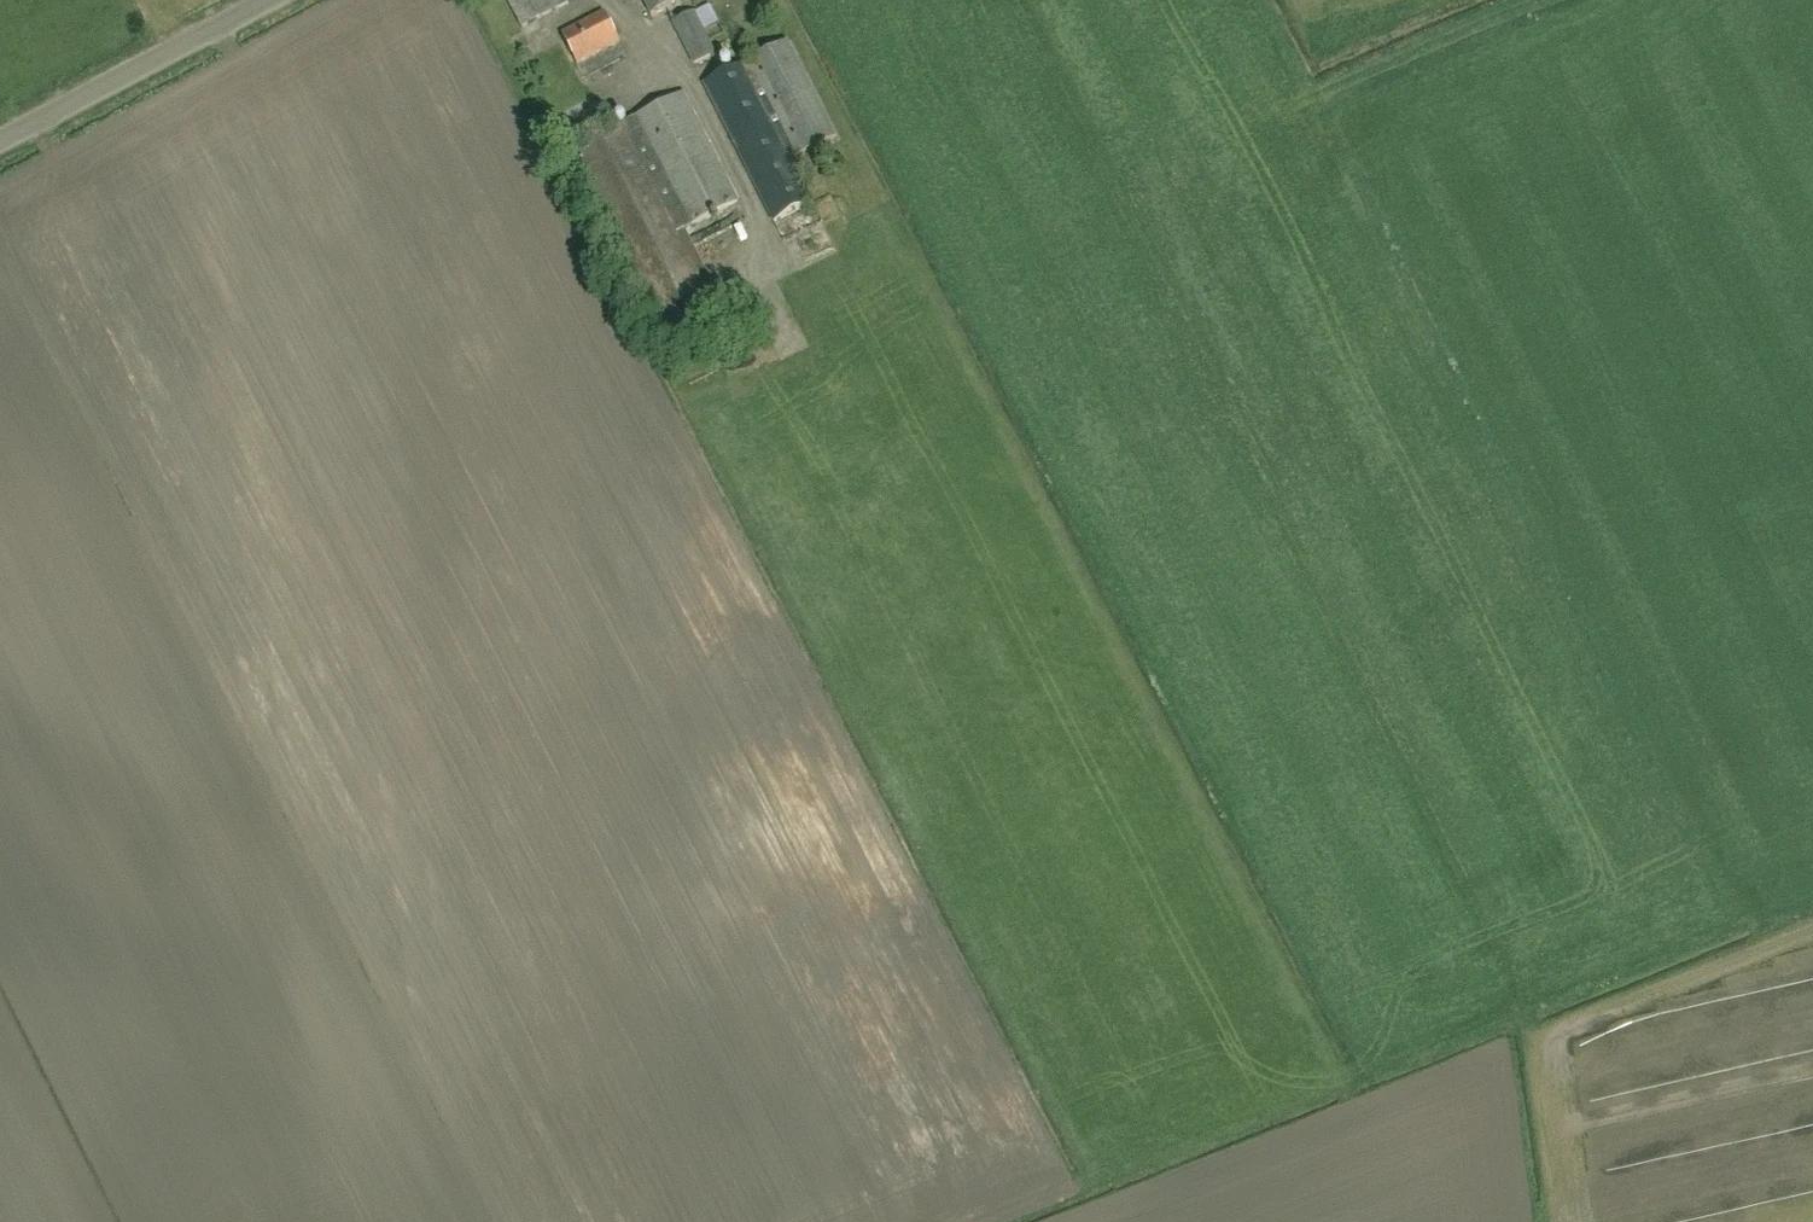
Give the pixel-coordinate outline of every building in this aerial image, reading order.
[(566,0),(509,0),(523,27),(568,4),(566,0)] [(652,17),(679,3),(678,0),(643,0),(652,17)] [(694,12),(673,23),(694,64),(715,53),(694,12)] [(619,41),(604,13),(562,35),(577,63),(619,41)] [(705,82),(774,222),(813,202),(792,160),(834,138),(786,42),(705,82)] [(724,326),(707,291),(712,289),(682,230),(737,202),(682,93),(575,148),(677,350),(724,326)]
